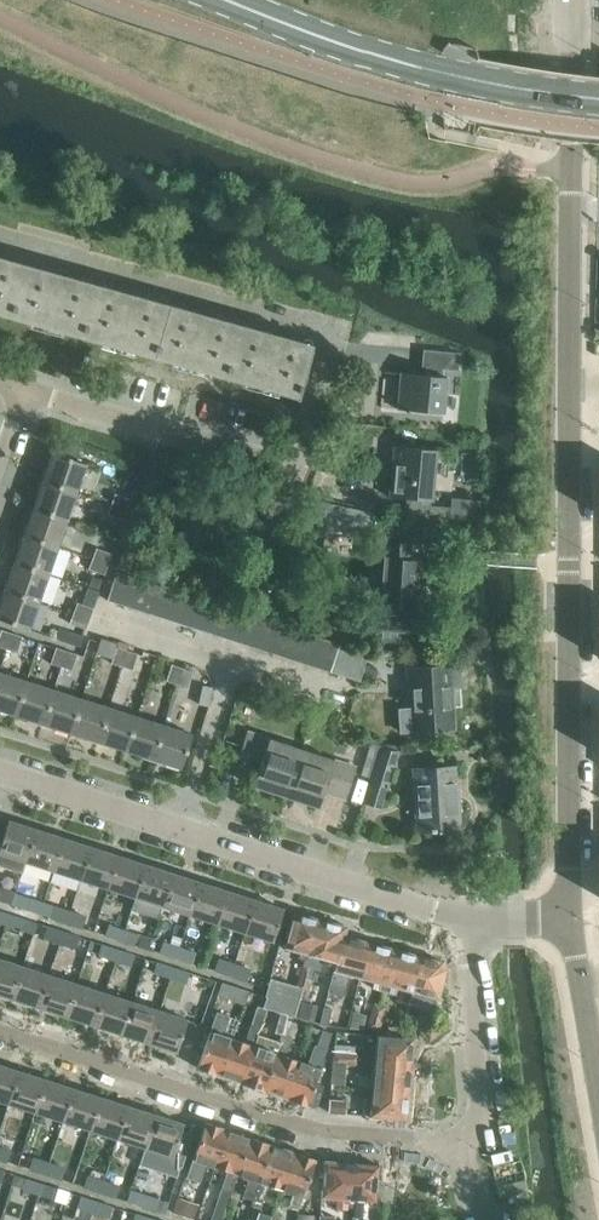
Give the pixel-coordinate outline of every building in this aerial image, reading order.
[(0,263),(0,314),(296,397),(296,399),(297,399),(311,349),(310,348),(309,350),(0,263)] [(425,375),(400,372),(397,409),(443,413),(446,377),(442,376),(443,368),(458,370),(459,353),(422,350),(421,366),(426,367),(425,375)] [(404,516),(449,520),(460,521),(461,508),(417,504),(418,499),(431,501),(436,450),(394,446),(389,497),(410,499),(409,503),(406,503),(404,516)] [(53,452),(43,479),(77,491),(86,463),(53,452)] [(43,479),(33,507),(67,519),(77,491),(43,479)] [(115,494),(112,504),(127,509),(131,499),(115,494)] [(330,503),(326,525),(369,532),(372,512),(330,503)] [(127,509),(112,504),(108,514),(123,520),(127,509)] [(33,507),(24,535),(57,546),(67,519),(33,507)] [(375,520),(374,532),(399,534),(400,522),(375,520)] [(24,535),(14,562),(48,574),(57,546),(24,535)] [(410,561),(411,543),(376,541),(375,559),(384,560),(381,602),(368,602),(366,630),(424,634),(426,606),(413,605),(416,561),(410,561)] [(96,548),(92,558),(108,564),(112,553),(96,548)] [(122,552),(117,568),(128,572),(133,555),(122,552)] [(108,564),(92,558),(89,568),(104,574),(108,564)] [(14,562),(5,590),(38,602),(48,574),(14,562)] [(107,600),(121,605),(130,577),(117,573),(117,572),(116,572),(107,600)] [(121,605),(135,609),(144,581),(130,577),(121,605)] [(135,609),(149,614),(158,586),(144,581),(135,609)] [(149,614),(163,618),(172,590),(158,586),(149,614)] [(5,590),(0,603),(0,619),(29,629),(38,602),(5,590)] [(163,618),(177,622),(186,595),(172,590),(163,618)] [(177,622),(190,627),(199,599),(186,595),(177,622)] [(190,627),(204,631),(213,604),(199,599),(190,627)] [(77,602),(73,613),(89,619),(93,608),(77,602)] [(204,631),(218,636),(227,608),(213,604),(204,631)] [(218,636),(232,640),(241,613),(227,608),(218,636)] [(89,619),(73,613),(70,623),(85,629),(89,619)] [(232,640),(246,645),(255,617),(241,613),(232,640)] [(246,645),(260,649),(269,622),(255,617),(246,645)] [(260,649),(274,654),(283,626),(269,622),(260,649)] [(274,654),(288,658),(296,631),(283,626),(274,654)] [(5,649),(11,633),(1,629),(0,631),(0,647),(5,649)] [(83,635),(66,629),(61,642),(79,648),(83,635)] [(288,658),(301,663),(310,635),(296,631),(288,658)] [(11,633),(5,649),(17,652),(22,636),(11,633)] [(301,663),(315,667),(324,640),(310,635),(301,663)] [(330,672),(330,671),(338,645),(339,644),(337,643),(337,644),(324,640),(315,667),(330,672)] [(330,671),(345,676),(354,647),(338,645),(330,671)] [(111,663),(122,666),(127,650),(116,646),(111,663)] [(50,663),(60,667),(66,651),(55,647),(50,663)] [(354,647),(345,676),(359,681),(370,649),(354,647)] [(127,650),(122,666),(132,669),(137,653),(127,650)] [(66,651),(60,667),(71,671),(76,654),(66,651)] [(166,680),(177,684),(182,667),(171,664),(166,680)] [(454,728),(451,687),(460,686),(459,665),(408,668),(411,707),(399,707),(401,731),(454,728)] [(182,667),(177,684),(187,687),(192,671),(182,667)] [(15,715),(26,681),(0,672),(0,710),(15,715)] [(15,715),(43,724),(54,690),(26,681),(15,715)] [(203,685),(198,703),(209,705),(213,687),(203,685)] [(43,724),(72,733),(83,699),(54,690),(43,724)] [(72,733),(100,742),(111,708),(83,699),(72,733)] [(100,742),(128,751),(139,717),(111,708),(100,742)] [(128,751),(156,760),(167,726),(139,717),(128,751)] [(167,726),(156,760),(181,768),(192,734),(167,726)] [(253,786),(286,797),(302,748),(301,748),(299,753),(268,743),(270,738),(247,731),(237,762),(238,762),(240,755),(261,762),(253,786)] [(302,748),(286,797),(319,808),(326,783),(347,790),(345,797),(346,798),(356,766),(333,759),(332,764),(301,754),(302,749),(302,748)] [(394,750),(380,749),(363,803),(377,807),(394,750)] [(477,750),(478,760),(495,759),(494,749),(477,750)] [(460,829),(456,767),(414,769),(418,832),(460,829)] [(25,861),(35,829),(8,820),(0,845),(0,853),(25,861)] [(25,861),(53,870),(63,837),(35,829),(25,861)] [(53,870),(80,879),(90,846),(63,837),(53,870)] [(80,879),(108,887),(118,855),(90,846),(80,879)] [(108,887),(135,896),(145,864),(118,855),(108,887)] [(135,896),(163,905),(173,873),(145,864),(135,896)] [(163,905),(190,914),(200,882),(173,873),(163,905)] [(190,914),(218,923),(228,890),(200,882),(190,914)] [(12,904),(15,894),(0,889),(0,901),(12,904)] [(218,923),(245,932),(255,899),(228,890),(218,923)] [(15,894),(12,904),(28,910),(31,899),(15,894)] [(255,899),(245,932),(272,940),(283,908),(255,899)] [(50,917),(66,922),(70,912),(54,906),(50,917)] [(5,924),(8,914),(0,911),(0,923),(5,924)] [(70,912),(66,922),(82,927),(86,917),(70,912)] [(309,961),(320,919),(294,912),(284,947),(300,951),(298,957),(304,959),(309,961)] [(8,914),(5,924),(21,929),(25,919),(8,914)] [(322,957),(336,961),(337,961),(344,935),(347,926),(320,919),(309,961),(308,966),(303,964),(299,977),(310,980),(316,982),(322,957)] [(33,933),(60,942),(63,931),(47,926),(36,922),(33,933)] [(105,935),(121,940),(124,929),(109,924),(105,935)] [(124,929),(121,940),(137,945),(141,934),(124,929)] [(63,931),(60,942),(76,947),(74,953),(85,956),(90,940),(79,937),(63,931)] [(172,935),(170,943),(178,946),(181,938),(172,935)] [(350,974),(360,977),(369,942),(344,935),(337,961),(336,961),(328,991),(344,996),(350,974)] [(160,952),(176,957),(179,946),(163,941),(160,952)] [(372,988),(384,991),(395,949),(369,942),(360,977),(374,981),(372,988)] [(99,955),(114,960),(118,949),(102,944),(99,955)] [(179,946),(176,957),(192,962),(195,952),(179,946)] [(118,949),(114,960),(131,965),(135,954),(118,949)] [(397,987),(411,991),(421,955),(395,949),(384,991),(395,994),(397,987)] [(421,955),(411,991),(408,1003),(435,1010),(446,968),(442,961),(421,955)] [(154,972),(169,977),(173,967),(157,961),(145,958),(142,969),(154,972)] [(11,998),(22,966),(0,959),(0,994),(11,998)] [(215,970),(231,975),(234,964),(218,959),(215,970)] [(234,964),(231,975),(247,980),(250,969),(234,964)] [(11,998),(39,1007),(49,974),(22,966),(11,998)] [(173,967),(169,977),(186,983),(189,972),(173,967)] [(39,1007),(66,1016),(77,983),(49,974),(39,1007)] [(307,991),(310,980),(299,977),(296,988),(307,991)] [(221,981),(216,995),(243,1003),(247,990),(221,981)] [(66,1016),(94,1025),(104,992),(77,983),(66,1016)] [(273,1011),(294,1016),(300,992),(279,987),(273,1011)] [(94,1025),(121,1033),(132,1001),(104,992),(94,1025)] [(300,992),(294,1016),(313,1021),(317,1005),(300,1001),(302,993),(300,992)] [(121,1033),(149,1042),(159,1010),(132,1001),(121,1033)] [(374,1003),(371,1016),(382,1018),(385,1006),(374,1003)] [(219,1075),(241,1082),(254,1045),(255,1045),(261,1027),(266,1009),(257,1006),(253,1020),(251,1024),(245,1042),(232,1038),(219,1075)] [(319,1023),(327,1025),(332,1009),(323,1007),(319,1023)] [(159,1010),(149,1042),(176,1051),(187,1019),(159,1010)] [(354,1013),(350,1028),(361,1028),(364,1015),(354,1013)] [(382,1018),(371,1016),(368,1027),(379,1030),(382,1018)] [(197,1068),(219,1075),(232,1038),(220,1034),(225,1020),(215,1017),(211,1030),(210,1030),(197,1068)] [(273,1030),(282,1033),(287,1020),(278,1017),(273,1030)] [(287,1020),(282,1033),(292,1036),(296,1023),(287,1020)] [(420,1030),(429,1041),(440,1032),(431,1021),(420,1030)] [(298,1060),(285,1097),(307,1105),(326,1049),(331,1032),(322,1029),(317,1046),(310,1064),(298,1060)] [(241,1082),(263,1090),(282,1034),(273,1031),(267,1049),(255,1045),(254,1045),(241,1082)] [(263,1090),(285,1097),(298,1060),(286,1056),(292,1038),(282,1034),(263,1090)] [(358,1060),(362,1060),(411,1065),(413,1037),(377,1034),(376,1046),(361,1045),(360,1054),(345,1053),(344,1064),(358,1065),(358,1060)] [(333,1063),(344,1064),(345,1053),(334,1052),(333,1063)] [(374,1073),(373,1089),(409,1092),(411,1065),(362,1060),(361,1072),(374,1073)] [(8,1103),(18,1070),(0,1064),(0,1100),(8,1103)] [(331,1083),(353,1085),(355,1072),(333,1069),(331,1083)] [(8,1103),(35,1111),(45,1079),(18,1070),(8,1103)] [(35,1111),(62,1120),(73,1088),(45,1079),(35,1111)] [(62,1120),(90,1129),(100,1097),(73,1088),(62,1120)] [(409,1092),(373,1089),(371,1102),(365,1102),(364,1108),(363,1114),(370,1115),(370,1116),(407,1119),(409,1092)] [(331,1091),(328,1112),(345,1114),(346,1105),(351,1106),(352,1093),(331,1091)] [(90,1129),(117,1138),(128,1106),(100,1097),(90,1129)] [(117,1138),(145,1147),(155,1114),(128,1106),(117,1138)] [(155,1114),(145,1147),(173,1156),(171,1162),(182,1166),(192,1133),(181,1130),(183,1123),(155,1114)] [(203,1162),(215,1166),(228,1129),(205,1121),(192,1159),(193,1159),(187,1177),(197,1180),(203,1162)] [(231,1192),(237,1174),(250,1136),(228,1129),(215,1166),(227,1170),(221,1188),(231,1192)] [(243,1196),(253,1199),(271,1144),(250,1136),(237,1174),(249,1178),(243,1196)] [(268,1184),(280,1188),(292,1151),(271,1144),(253,1199),(262,1202),(268,1184)] [(7,1161),(10,1151),(0,1148),(0,1159),(7,1161)] [(292,1151),(280,1188),(293,1193),(289,1206),(298,1209),(315,1158),(292,1151)] [(29,1169),(45,1174),(49,1163),(33,1158),(29,1169)] [(348,1206),(348,1199),(351,1162),(324,1160),(321,1196),(336,1198),(336,1205),(348,1206)] [(351,1162),(348,1199),(352,1200),(351,1217),(363,1218),(364,1200),(375,1201),(379,1165),(351,1162)] [(49,1163),(45,1174),(61,1179),(65,1168),(49,1163)] [(84,1186),(100,1192),(103,1181),(106,1171),(93,1167),(90,1176),(87,1176),(84,1186)] [(22,1189),(38,1194),(42,1183),(26,1178),(22,1189)] [(103,1181),(100,1192),(116,1197),(119,1186),(103,1181)] [(42,1183),(38,1194),(54,1199),(58,1188),(42,1183)] [(216,1204),(225,1207),(230,1193),(221,1190),(216,1204)] [(138,1204),(155,1209),(158,1199),(142,1193),(138,1204)] [(77,1207),(93,1212),(97,1201),(81,1196),(77,1207)] [(177,1196),(172,1212),(194,1219),(199,1204),(180,1197),(177,1196)] [(123,1219),(125,1210),(123,1209),(113,1206),(97,1201),(93,1212),(109,1217),(108,1219),(122,1219),(123,1219)] [(152,1218),(125,1210),(123,1219),(125,1219),(151,1219),(152,1218)]
